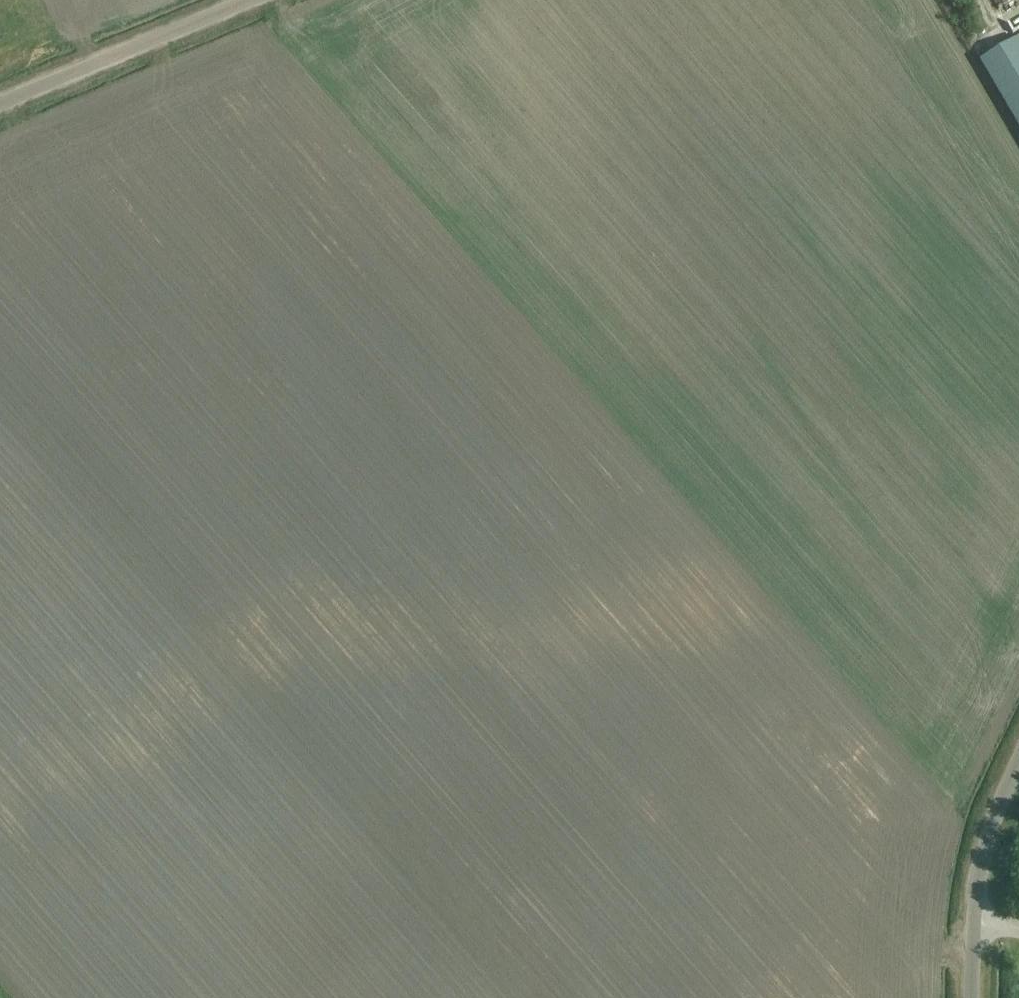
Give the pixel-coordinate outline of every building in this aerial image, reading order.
[(1018,39),(981,61),(1018,126),(1018,39)]
